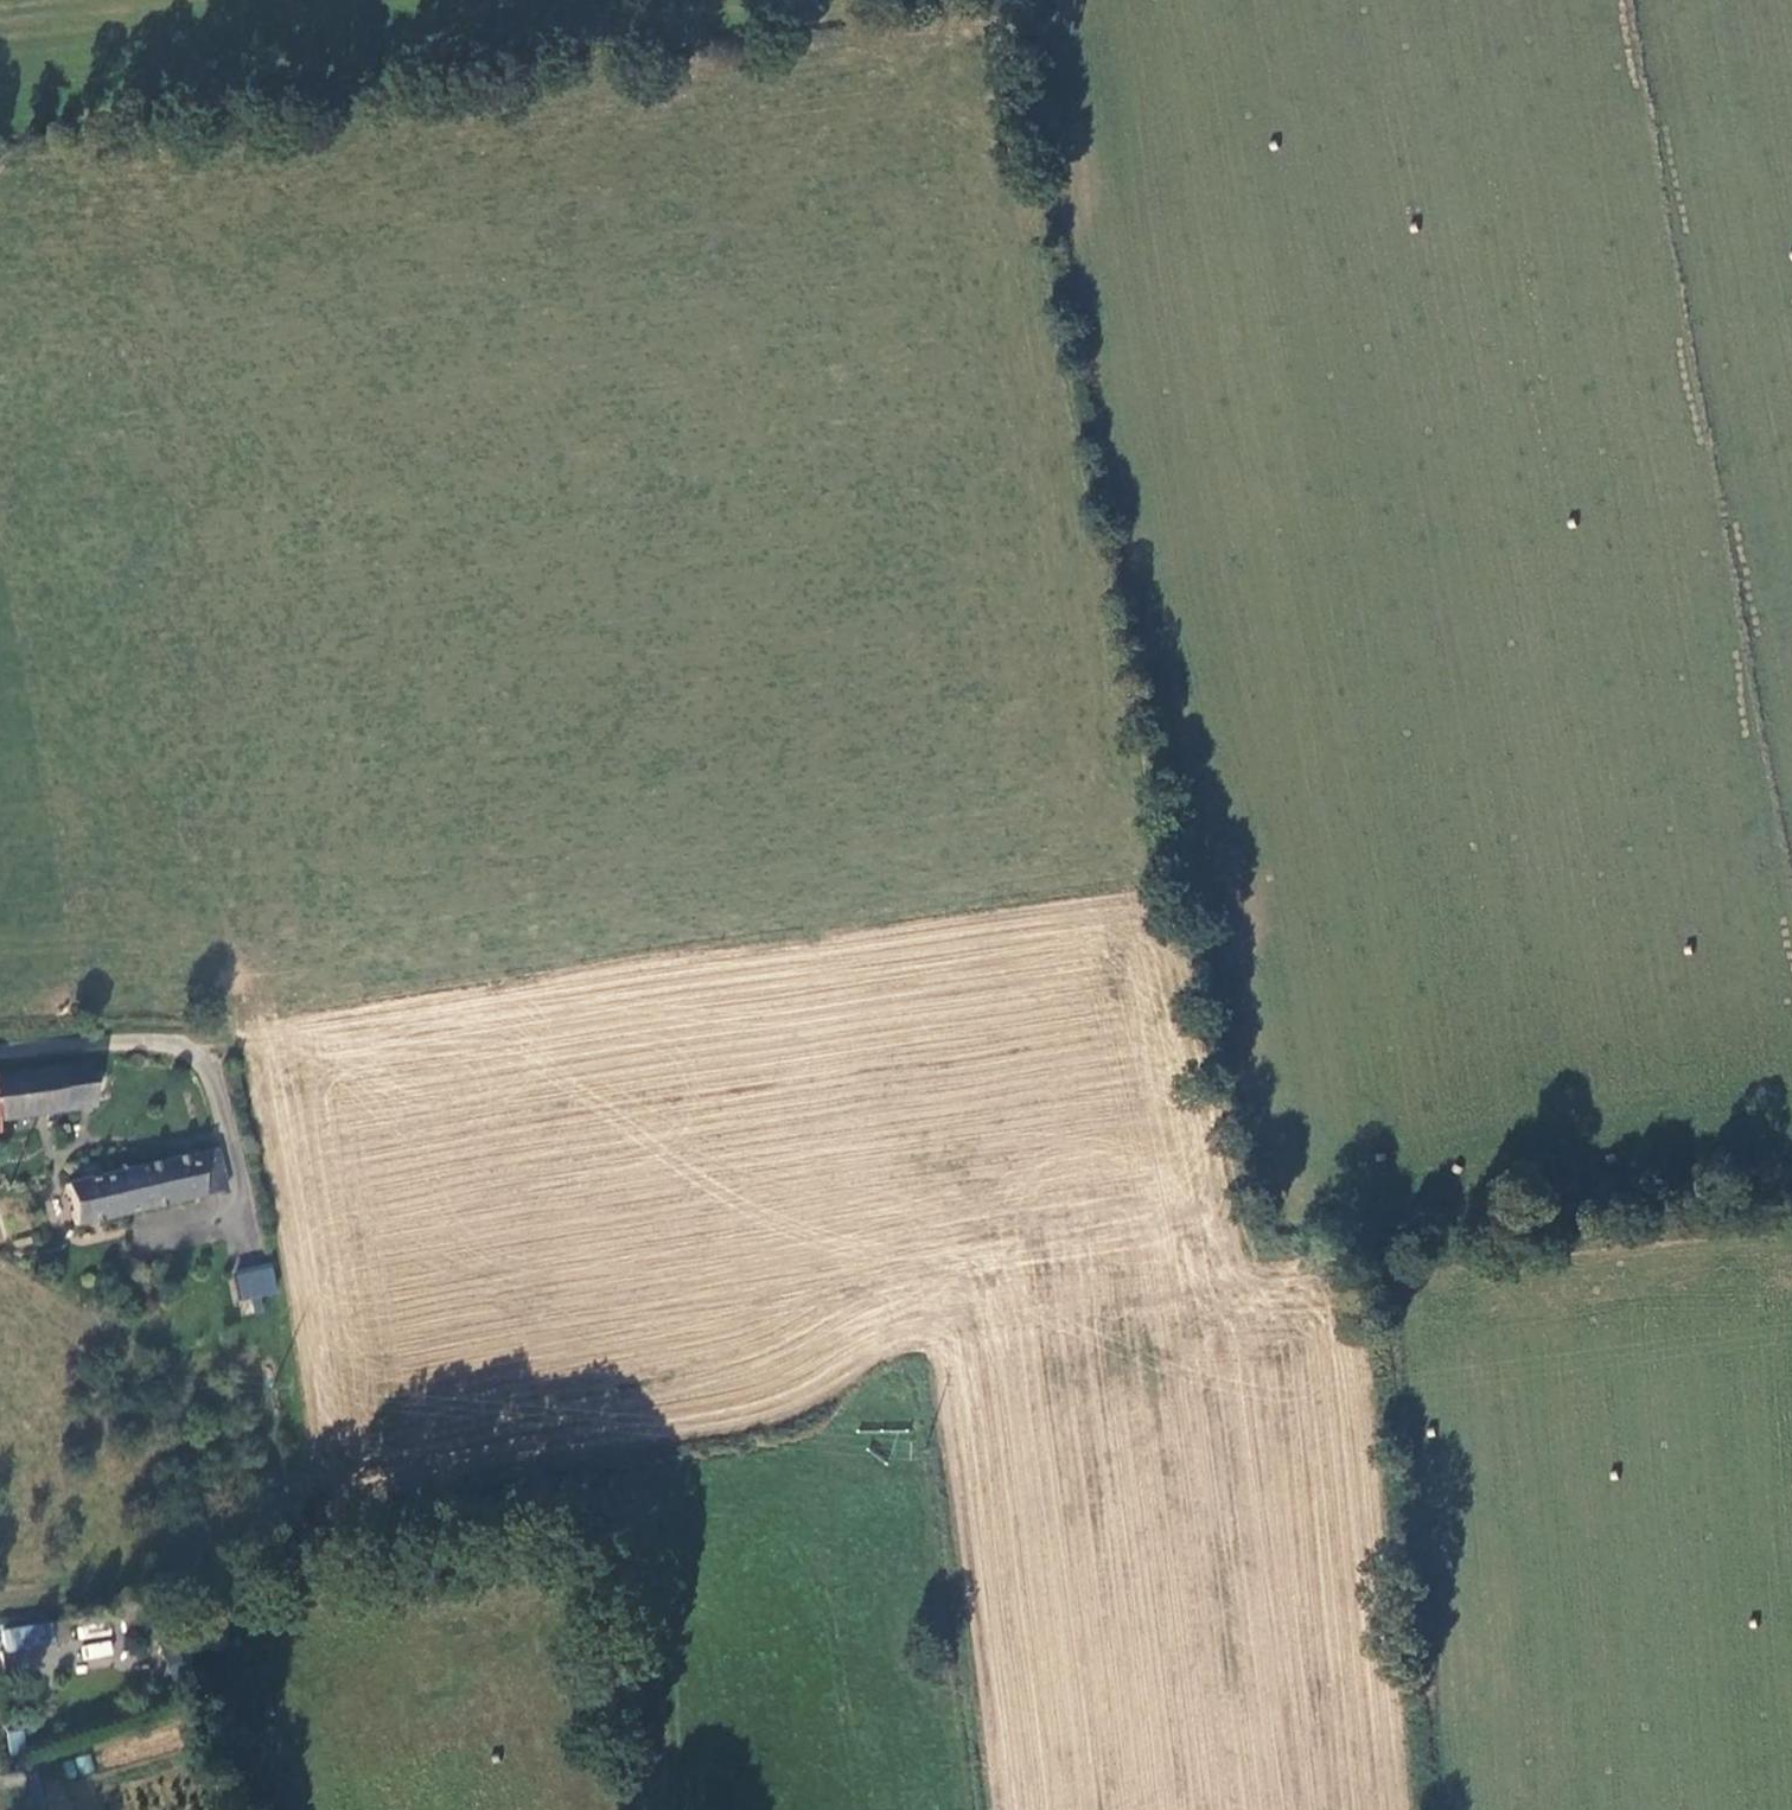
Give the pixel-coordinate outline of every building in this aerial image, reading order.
[(95,1106),(89,1065),(0,1078),(0,1120),(95,1106)] [(83,1182),(68,1186),(77,1227),(229,1193),(219,1150),(102,1177),(100,1171),(98,1166),(92,1164),(87,1165),(83,1169),(82,1175),(83,1182)] [(235,1271),(241,1300),(278,1292),(272,1264),(235,1271)] [(7,1651),(69,1641),(66,1622),(4,1632),(7,1651)] [(84,1660),(112,1655),(110,1640),(81,1644),(84,1660)] [(9,1752),(25,1750),(22,1728),(6,1730),(9,1752)]
